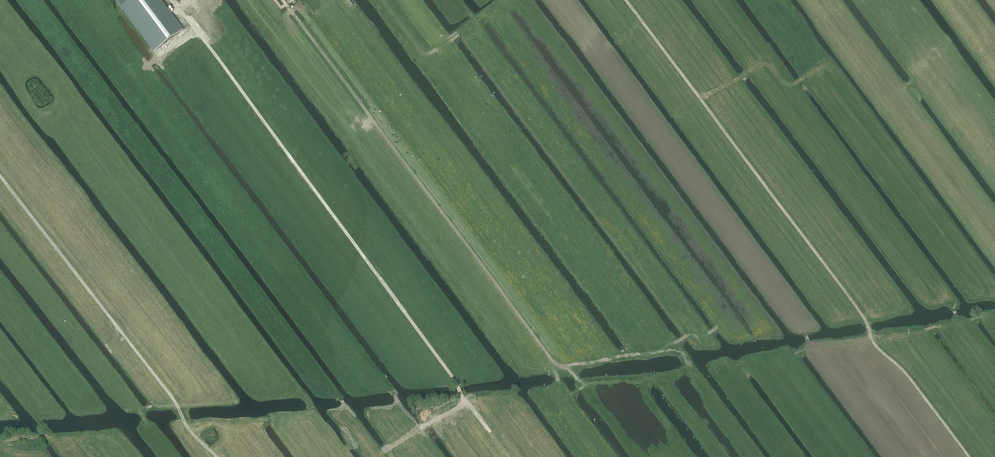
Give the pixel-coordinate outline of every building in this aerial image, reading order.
[(159,0),(116,0),(154,52),(182,31),(159,0)]
